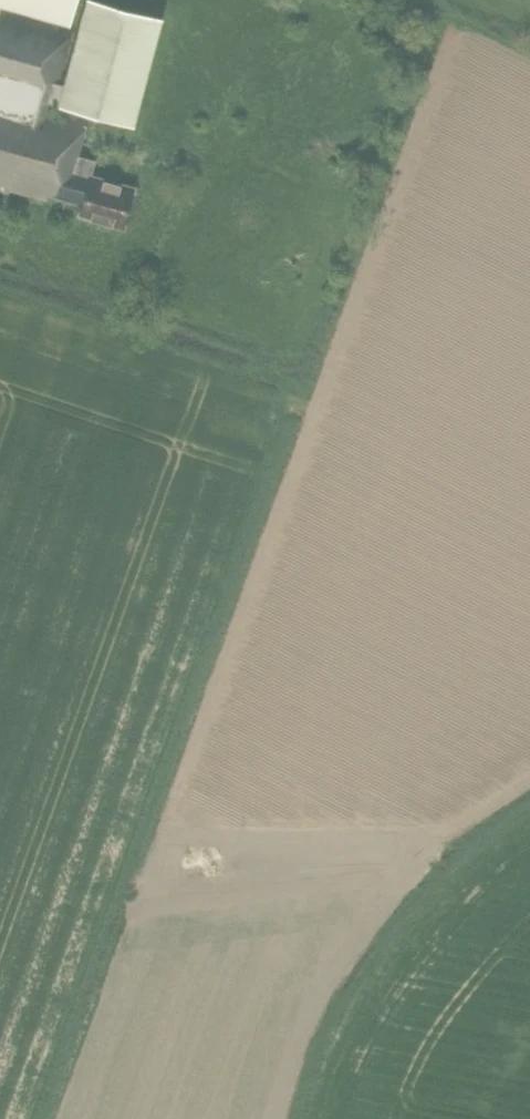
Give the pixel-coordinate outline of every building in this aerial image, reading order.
[(1,5),(69,25),(76,0),(0,0),(0,8),(1,5)] [(58,105),(134,125),(163,16),(101,0),(85,0),(63,84),(56,82),(51,103),(58,105)] [(51,103),(56,82),(69,34),(0,14),(0,196),(6,198),(7,194),(43,204),(45,199),(78,209),(76,219),(82,221),(84,224),(90,225),(93,224),(103,226),(105,229),(111,230),(115,229),(121,230),(131,192),(86,180),(90,165),(74,160),(84,123),(49,114),(48,113),(49,108),(51,103)]
